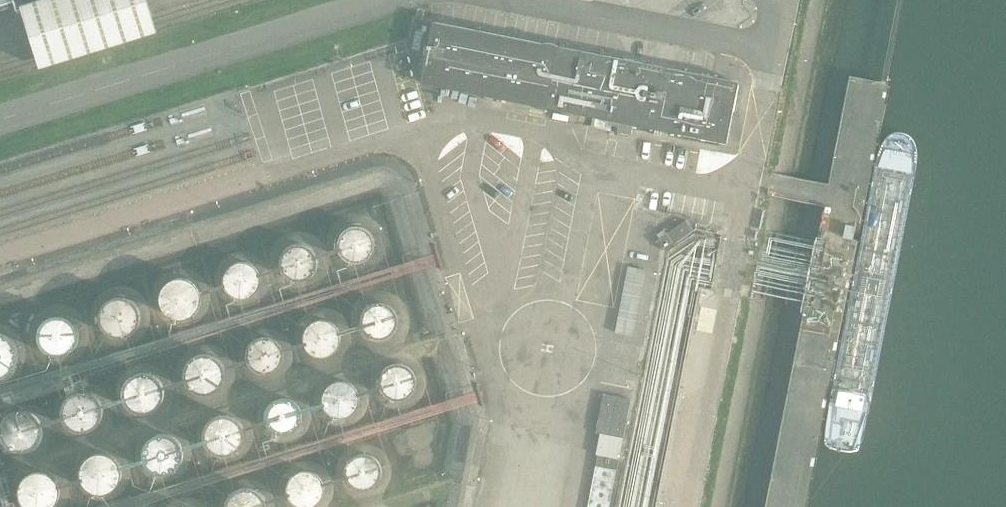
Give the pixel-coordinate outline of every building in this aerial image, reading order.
[(23,9),(43,72),(162,35),(151,0),(52,0),(23,9)] [(558,47),(558,46),(555,44),(552,43),(548,43),(545,43),(543,43),(543,44),(434,22),(422,83),(612,121),(611,125),(618,127),(617,132),(631,135),(633,125),(728,143),(739,88),(731,87),(732,81),(558,47)] [(856,219),(846,217),(844,231),(854,233),(856,219)] [(694,230),(687,220),(657,240),(664,250),(694,230)] [(376,248),(376,244),(375,239),(373,235),(370,231),(366,228),(362,226),(357,226),(353,226),(348,228),(344,231),(341,234),(339,238),(338,243),(338,248),(340,252),(342,256),(345,260),(350,262),(354,263),(359,263),(364,262),(368,260),(371,257),(374,253),(376,248)] [(318,265),(318,260),(317,256),(315,252),(312,248),(308,245),(303,244),(298,243),(294,244),(289,246),(285,249),(283,253),(281,257),(280,262),(280,266),(282,271),(285,275),(288,278),(293,280),(297,281),(302,281),(307,280),(311,277),(314,274),(316,270),(318,265)] [(261,283),(262,278),(261,274),(259,269),(255,266),(252,263),(247,261),(242,261),(238,262),(233,263),(229,266),(226,270),(224,274),(224,279),(224,284),(225,288),(228,292),(232,296),(236,298),(241,299),(245,299),(250,298),(254,295),(258,292),(260,288),(261,283)] [(634,334),(648,268),(631,264),(616,330),(634,334)] [(202,301),(202,296),(201,291),(199,287),(196,283),(193,280),(188,278),(183,277),(179,277),(174,278),(170,280),(166,283),(163,287),(161,292),(160,297),(161,301),(162,306),(165,310),(168,314),(172,316),(177,318),(182,318),(186,318),(191,316),(195,313),(198,310),(201,306),(202,301)] [(141,319),(142,313),(141,308),(138,303),(135,300),(130,297),(125,295),(120,295),(115,296),(110,298),(106,302),(103,306),(101,311),(101,317),(102,322),(105,326),(108,330),(113,333),(118,335),(123,335),(128,334),(133,332),(137,328),(140,324),(141,319)] [(398,326),(399,320),(398,314),(396,309),(392,305),(387,302),(381,301),(375,301),(370,303),(365,307),(362,311),(360,317),(360,323),(362,328),(365,333),(370,337),(375,339),(381,339),(387,338),(392,335),(396,331),(398,326)] [(83,337),(83,331),(81,325),(78,320),(73,316),(67,313),(61,312),(55,313),(49,315),(44,319),(41,324),(38,330),(38,336),(39,342),(41,347),(45,352),(51,356),(56,357),(63,358),(69,356),(74,353),(79,349),(82,343),(83,337)] [(341,343),(342,338),(341,332),(339,327),(335,323),(330,320),(324,318),(318,319),(313,321),(308,325),(305,329),(303,335),(303,341),(305,346),(308,351),(313,355),(318,357),(324,357),(330,356),(335,353),(339,349),(341,343)] [(17,346),(14,341),(10,336),(6,333),(0,331),(0,375),(4,374),(9,371),(13,367),(16,363),(18,357),(18,351),(17,346)] [(285,360),(285,355),(285,350),(283,345),(279,341),(275,338),(271,336),(266,335),(260,336),(256,338),(252,341),(249,345),(247,350),(246,355),(247,360),(249,365),(252,369),(256,372),(261,374),(266,375),(271,374),(275,372),(280,369),(283,365),(285,360)] [(228,379),(228,374),(227,369),(226,364),(223,359),(219,356),(214,354),(209,352),(204,352),(199,354),(194,356),(190,359),(187,364),(186,369),(185,374),(186,379),(187,384),(190,388),(194,392),(199,394),(204,395),(209,395),(214,394),(219,392),(223,388),(226,384),(228,379)] [(417,387),(418,382),(417,376),(414,371),(411,367),(406,364),(401,362),(395,362),(390,364),(385,367),(382,371),(379,376),(378,382),(379,387),(382,392),(385,396),(390,399),(395,401),(401,401),(406,399),(411,396),(414,392),(417,387)] [(166,398),(166,393),(166,387),(164,383),(161,378),(157,375),(152,372),(147,371),(142,371),(137,372),(132,375),(128,378),(125,383),(124,388),(123,393),(124,398),(125,403),(128,407),(132,411),(137,413),(142,414),(147,414),(152,413),(157,411),(161,407),(164,403),(166,398)] [(360,404),(361,399),(360,394),(358,389),(355,384),(350,381),(345,380),(340,379),(334,380),(330,383),(326,386),(323,391),(321,396),(321,402),(323,407),(326,411),(330,415),(334,418),(340,419),(345,418),(350,416),(355,413),(358,409),(360,404)] [(104,416),(105,411),(105,406),(103,402),(100,397),(96,394),(92,392),(87,390),(82,390),(77,392),(72,394),(68,397),(66,401),(64,406),(63,411),(64,416),(66,421),(68,425),(72,428),(77,431),(82,432),(87,432),(91,431),(96,428),(100,425),(103,421),(104,416)] [(596,433),(623,438),(631,399),(603,394),(596,433)] [(304,422),(304,417),(303,412),(302,407),(299,403),(295,400),(291,398),(286,397),(282,397),(277,398),(273,400),(269,403),(266,407),(264,412),(264,417),(264,422),(266,426),(269,430),(273,433),(277,436),(282,437),(286,437),(291,436),(295,433),(299,430),(302,426),(304,422)] [(44,436),(45,431),(44,425),(42,420),(39,416),(35,412),(30,410),(24,409),(19,409),(14,411),(9,414),(5,418),(3,423),(1,428),(1,433),(3,438),(5,443),(9,447),(14,450),(19,452),(24,452),(30,451),(35,449),(39,445),(42,441),(44,436)] [(245,440),(246,434),(245,429),(243,424),(240,420),(235,417),(230,414),(225,414),(220,415),(215,417),(211,420),(207,424),(205,429),(205,434),(205,440),(207,445),(211,449),(215,452),(220,454),(225,455),(230,454),(235,452),(240,449),(243,444),(245,440)] [(185,460),(186,454),(185,448),(182,442),(178,438),(173,434),(167,433),(161,433),(155,434),(150,438),(146,442),(143,448),(142,454),(143,460),(146,466),(150,470),(155,474),(161,475),(167,475),(173,474),(178,470),(182,466),(185,460)] [(383,477),(384,472),(383,467),(381,462),(378,457),(373,454),(368,453),(363,452),(358,453),(353,456),(349,459),(346,464),(345,469),(345,474),(346,480),(349,484),(353,488),(358,490),(363,491),(368,491),(373,489),(378,486),(381,482),(383,477)] [(123,479),(124,474),(123,469),(121,464),(118,460),(114,456),(110,454),(105,453),(99,453),(94,454),(90,456),(86,460),(83,464),(81,469),(81,474),(81,479),(83,484),(86,488),(90,492),(95,494),(100,495),(105,495),(110,494),(114,491),(118,488),(121,484),(123,479)] [(598,454),(595,466),(616,470),(617,470),(620,458),(598,454)] [(616,470),(595,466),(587,506),(609,506),(616,470)] [(326,491),(326,485),(324,480),(322,476),(318,473),(313,470),(308,469),(303,470),(298,471),(293,474),(290,478),(288,483),(287,488),(287,493),(289,498),(291,502),(295,506),(298,506),(315,506),(320,504),(323,500),(325,496),(326,491)] [(63,492),(62,487),(61,483),(58,479),(55,475),(51,472),(46,471),(42,470),(37,470),(32,471),(28,474),(25,477),(22,480),(20,485),(19,489),(19,494),(20,499),(22,503),(25,506),(56,506),(58,505),(61,501),(62,497),(63,492)] [(269,502),(267,498),(265,493),(261,490),(257,487),(252,485),(247,485),(242,485),(237,487),(233,490),(229,493),(227,498),(225,502),(224,506),(270,506),(269,502)]
